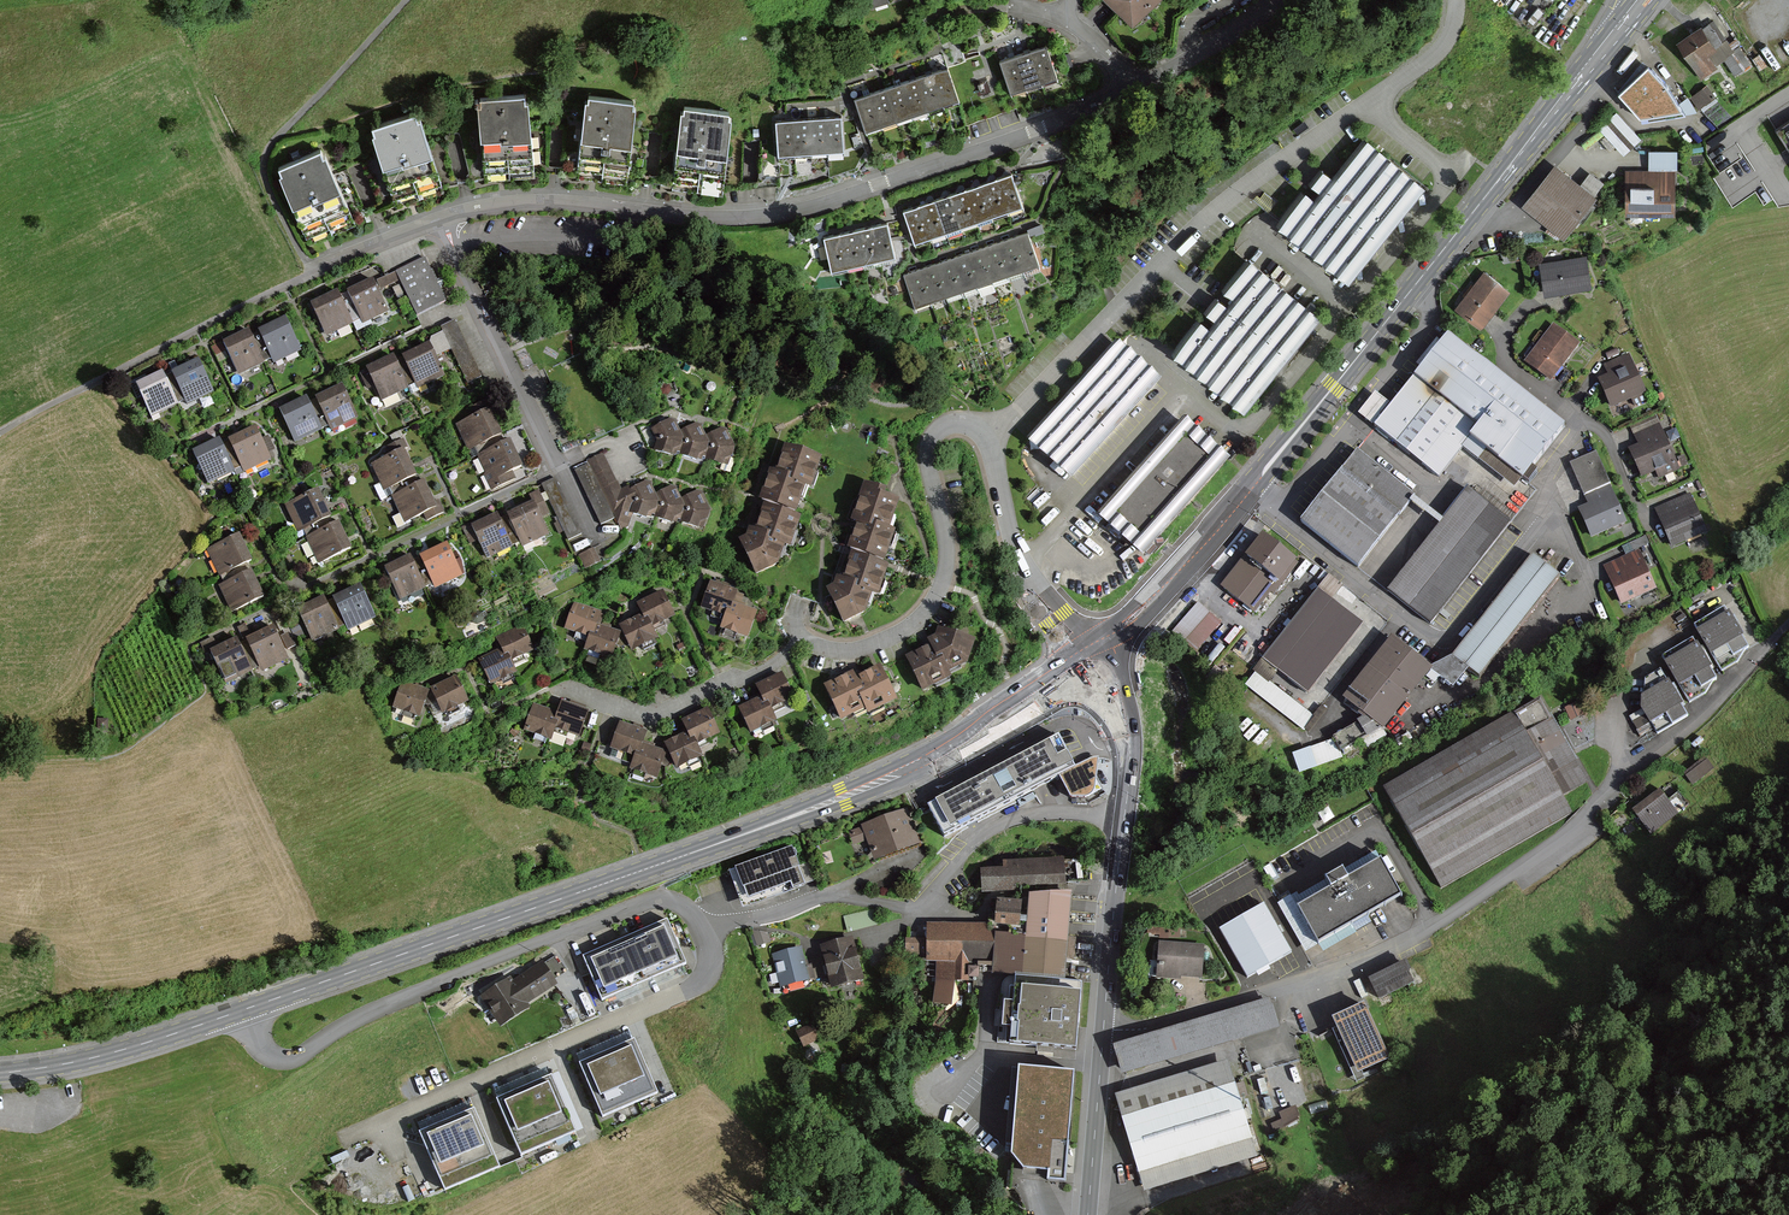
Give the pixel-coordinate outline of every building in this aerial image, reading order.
[(1134,25),(1159,0),(1108,0),(1134,25)] [(1699,29),(1675,44),(1698,81),(1716,71),(1707,56),(1713,52),(1699,29)] [(1047,44),(1031,50),(1043,82),(1058,76),(1047,44)] [(1031,50),(1016,55),(1027,87),(1043,82),(1031,50)] [(1016,55),(1001,60),(1012,92),(1027,87),(1016,55)] [(948,66),(933,71),(944,104),(960,98),(948,66)] [(1646,69),(1615,98),(1636,121),(1678,114),(1662,86),(1646,69)] [(933,71),(917,77),(929,109),(944,104),(933,71)] [(917,77),(902,82),(914,114),(929,109),(917,77)] [(902,82),(887,87),(898,120),(914,114),(902,82)] [(1715,100),(1706,86),(1690,96),(1698,110),(1715,100)] [(887,87),(871,93),(883,125),(898,120),(887,87)] [(871,93),(856,98),(867,131),(883,125),(871,93)] [(525,96),(477,101),(484,173),(532,169),(525,96)] [(634,102),(585,98),(578,180),(627,183),(634,102)] [(730,111),(682,107),(675,189),(722,193),(730,111)] [(1625,154),(1642,138),(1617,111),(1599,128),(1625,154)] [(415,115),(370,128),(392,202),(437,189),(415,115)] [(841,115),(824,117),(827,151),(843,150),(841,115)] [(824,117),(808,118),(810,152),(827,151),(824,117)] [(808,118),(791,119),(794,154),(810,152),(808,118)] [(791,119),(775,120),(777,155),(794,154),(791,119)] [(1780,131),(1788,145),(1788,125),(1780,131)] [(1348,273),(1421,183),(1365,138),(1292,227),(1348,273)] [(320,150),(276,171),(310,244),(354,224),(320,150)] [(1556,162),(1524,202),(1565,234),(1597,195),(1556,162)] [(1675,169),(1629,169),(1629,209),(1675,209),(1675,169)] [(1012,174),(996,179),(1007,211),(1023,205),(1012,174)] [(996,179),(981,185),(992,216),(1007,211),(996,179)] [(981,185),(965,190),(976,221),(992,216),(981,185)] [(965,190),(950,195),(961,227),(976,221),(965,190)] [(950,195),(934,200),(945,232),(961,227),(950,195)] [(934,200),(919,206),(930,237),(945,232),(934,200)] [(919,206),(903,211),(914,242),(930,237),(919,206)] [(887,223),(871,227),(877,257),(893,254),(887,223)] [(871,227),(855,230),(862,261),(877,257),(871,227)] [(855,230),(839,234),(846,264),(862,261),(855,230)] [(1027,231),(1012,236),(1023,268),(1038,262),(1027,231)] [(839,234),(823,237),(830,268),(846,264),(839,234)] [(1012,236),(996,241),(1008,273),(1023,268),(1012,236)] [(996,241),(981,247),(992,278),(1008,273),(996,241)] [(981,247),(966,252),(977,284),(992,278),(981,247)] [(966,252),(950,258),(961,289),(977,284),(966,252)] [(1587,255),(1541,262),(1546,294),(1592,286),(1587,255)] [(1315,315),(1248,257),(1172,347),(1240,404),(1315,315)] [(950,258),(935,263),(946,295),(961,289),(950,258)] [(445,304),(423,260),(395,273),(416,317),(445,304)] [(935,263),(919,269),(930,300),(946,295),(935,263)] [(919,269),(904,274),(915,306),(930,300),(919,269)] [(1484,270),(1456,306),(1482,326),(1510,289),(1484,270)] [(388,313),(373,281),(347,294),(362,325),(388,313)] [(352,324),(336,292),(310,305),(326,337),(352,324)] [(300,349),(286,319),(257,332),(271,362),(300,349)] [(1579,344),(1555,324),(1526,360),(1550,380),(1579,344)] [(264,363),(249,331),(221,344),(237,376),(264,363)] [(1566,424),(1449,331),(1391,404),(1374,426),(1439,476),(1471,436),(1523,478),(1566,424)] [(429,342),(402,355),(418,389),(446,375),(429,342)] [(1155,377),(1119,346),(1032,444),(1067,476),(1155,377)] [(1609,374),(1599,379),(1611,406),(1646,391),(1630,353),(1605,364),(1609,374)] [(406,388),(392,358),(366,370),(380,400),(406,388)] [(213,392),(199,360),(169,373),(183,405),(213,392)] [(176,406),(161,374),(135,386),(149,418),(176,406)] [(358,417),(342,383),(315,396),(331,430),(358,417)] [(387,407),(404,399),(400,392),(383,401),(387,407)] [(1375,392),(1358,413),(1374,426),(1391,404),(1375,392)] [(323,429),(307,395),(279,409),(295,442),(323,429)] [(496,435),(484,410),(456,424),(468,448),(496,435)] [(675,449),(678,440),(668,420),(649,429),(655,442),(652,451),(667,457),(669,451),(675,449)] [(1226,456),(1187,421),(1146,467),(1100,518),(1140,553),(1226,456)] [(1679,468),(1659,423),(1639,432),(1643,441),(1629,447),(1642,475),(1655,469),(1658,477),(1679,468)] [(703,453),(706,445),(696,424),(677,433),(683,446),(680,455),(695,461),(697,455),(703,453)] [(729,457),(733,448),(723,428),(704,437),(710,450),(706,459),(721,465),(723,459),(729,457)] [(269,462),(254,429),(226,442),(241,474),(269,462)] [(232,472),(219,442),(195,452),(208,482),(232,472)] [(518,467),(506,442),(478,455),(490,480),(518,467)] [(819,455),(787,445),(778,471),(773,469),(764,499),(796,509),(804,483),(810,484),(819,455)] [(1416,496),(1359,450),(1301,521),(1358,567),(1416,496)] [(410,475),(398,451),(371,464),(383,489),(410,475)] [(1626,521),(1596,451),(1571,462),(1589,503),(1581,507),(1593,535),(1626,521)] [(544,483),(554,510),(565,506),(555,479),(544,483)] [(854,517),(859,518),(850,547),(883,558),(893,527),(888,526),(896,499),(881,494),(884,487),(865,482),(854,517)] [(431,508),(419,483),(391,497),(403,521),(431,508)] [(652,512),(655,504),(645,483),(626,492),(632,505),(628,514),(644,520),(646,514),(652,512)] [(678,515),(681,507),(672,486),(653,495),(659,508),(655,518),(670,523),(672,518),(678,515)] [(332,516),(318,488),(284,505),(298,533),(332,516)] [(1512,522),(1468,488),(1390,589),(1434,623),(1512,522)] [(705,520),(708,512),(698,491),(679,500),(685,513),(682,522),(697,528),(699,522),(705,520)] [(1691,493),(1657,508),(1674,545),(1708,530),(1691,493)] [(544,535),(529,505),(506,516),(521,547),(544,535)] [(750,526),(747,534),(740,537),(756,573),(778,564),(785,544),(789,546),(799,518),(766,506),(757,529),(750,526)] [(508,546),(493,515),(470,527),(485,558),(508,546)] [(345,548),(333,524),(306,537),(318,562),(345,548)] [(250,559),(238,534),(211,547),(223,572),(250,559)] [(1296,561),(1261,535),(1222,586),(1257,612),(1296,561)] [(460,575),(445,544),(421,556),(437,586),(460,575)] [(578,556),(585,570),(601,562),(593,548),(578,556)] [(1640,552),(1606,567),(1622,603),(1656,588),(1640,552)] [(839,576),(836,584),(829,587),(845,621),(865,612),(872,590),(877,591),(886,565),(853,553),(844,578),(839,576)] [(1557,576),(1534,557),(1454,656),(1477,675),(1557,576)] [(423,588),(408,558),(385,569),(400,600),(423,588)] [(264,597),(252,572),(225,586),(237,610),(264,597)] [(701,606),(726,616),(730,605),(735,593),(710,583),(701,606)] [(376,617),(360,584),(333,597),(348,630),(376,617)] [(1363,628),(1320,592),(1263,659),(1307,695),(1363,628)] [(673,616),(663,594),(638,605),(644,618),(647,627),(673,616)] [(336,630),(321,599),(298,611),(313,641),(336,630)] [(566,628),(591,637),(595,626),(600,614),(575,605),(566,628)] [(745,638),(755,614),(730,605),(726,616),(721,628),(745,638)] [(1220,624),(1198,605),(1174,633),(1195,652),(1220,624)] [(1726,607),(1695,625),(1722,671),(1738,662),(1749,645),(1726,607)] [(647,627),(644,618),(621,629),(631,652),(654,642),(647,627)] [(288,657),(272,626),(249,638),(264,669),(288,657)] [(611,659),(620,635),(595,626),(591,637),(586,649),(611,659)] [(531,651),(521,629),(495,640),(502,654),(505,662),(531,651)] [(945,674),(962,666),(971,642),(935,629),(932,638),(924,642),(928,649),(905,659),(920,692),(947,679),(945,674)] [(251,669),(236,638),(213,649),(228,680),(251,669)] [(1429,668),(1389,638),(1345,697),(1385,727),(1429,668)] [(1693,638),(1663,656),(1690,702),(1706,692),(1715,676),(1693,638)] [(505,662),(502,654),(479,664),(489,687),(512,677),(505,662)] [(850,675),(821,688),(837,721),(861,710),(864,716),(893,702),(877,669),(853,680),(850,675)] [(1688,716),(1660,670),(1645,679),(1642,709),(1658,734),(1688,716)] [(790,699),(781,676),(755,688),(762,701),(765,710),(790,699)] [(465,702),(454,678),(431,690),(442,713),(465,702)] [(425,692),(402,683),(393,707),(417,716),(425,692)] [(982,689),(970,697),(974,703),(986,694),(982,689)] [(1539,700),(1383,786),(1439,887),(1572,813),(1561,795),(1585,782),(1539,700)] [(765,710),(762,701),(739,712),(749,735),(772,725),(765,710)] [(558,714),(554,727),(578,735),(587,711),(562,703),(558,714)] [(1566,708),(1572,719),(1579,716),(1573,704),(1566,708)] [(558,714),(535,705),(525,731),(549,740),(554,727),(558,714)] [(777,719),(788,715),(786,708),(774,711),(777,719)] [(717,734),(707,712),(682,723),(688,737),(692,745),(717,734)] [(108,730),(108,718),(97,718),(98,730),(108,730)] [(608,746),(633,756),(637,745),(642,733),(617,723),(608,746)] [(1334,737),(1341,752),(1365,741),(1358,726),(1334,737)] [(563,746),(567,736),(556,731),(552,742),(563,746)] [(1076,767),(1059,735),(928,804),(945,836),(1076,767)] [(692,745),(688,737),(666,747),(676,770),(699,760),(692,745)] [(1334,738),(1293,755),(1301,774),(1342,758),(1334,738)] [(652,778),(662,754),(637,745),(633,756),(628,768),(652,778)] [(1710,760),(1686,774),(1692,784),(1716,770),(1710,760)] [(1650,834),(1676,813),(1659,792),(1633,814),(1650,834)] [(905,809),(861,825),(875,861),(919,845),(905,809)] [(805,884),(792,848),(737,869),(750,905),(805,884)] [(981,868),(982,891),(1066,886),(1064,856),(1003,860),(1003,867),(981,868)] [(1318,940),(1398,893),(1380,861),(1348,880),(1343,871),(1326,881),(1331,890),(1299,909),(1318,940)] [(1026,933),(997,932),(995,969),(1065,975),(1072,890),(1029,892),(1026,933)] [(1018,903),(993,901),(991,926),(1016,928),(1018,903)] [(1289,952),(1262,904),(1216,929),(1243,977),(1289,952)] [(874,908),(844,915),(848,931),(877,924),(874,908)] [(602,999),(686,964),(668,920),(584,955),(602,999)] [(985,925),(924,925),(924,940),(906,940),(906,954),(923,954),(923,960),(937,960),(937,982),(976,982),(976,963),(995,963),(995,932),(985,932),(985,925)] [(861,980),(851,939),(816,948),(826,988),(861,980)] [(1198,978),(1200,945),(1152,943),(1150,976),(1198,978)] [(802,949),(773,955),(780,988),(810,981),(802,949)] [(1404,960),(1369,978),(1379,999),(1415,981),(1404,960)] [(510,978),(483,995),(501,1025),(529,1007),(527,1004),(558,984),(544,961),(512,980),(510,978)] [(1007,978),(1004,981),(1002,985),(999,1040),(1079,1047),(1085,982),(1012,976),(1007,978)] [(1365,1001),(1332,1016),(1358,1072),(1391,1057),(1365,1001)] [(1274,1003),(1114,1043),(1121,1071),(1281,1032),(1274,1003)] [(812,1023),(797,1031),(806,1047),(821,1039),(812,1023)] [(1283,1033),(1246,1043),(1253,1070),(1290,1061),(1283,1033)] [(657,1093),(635,1040),(580,1063),(603,1116),(657,1093)] [(1048,1177),(1064,1179),(1073,1070),(1019,1065),(1012,1153),(1024,1165),(1049,1167),(1048,1177)] [(1228,1070),(1122,1102),(1146,1184),(1252,1153),(1228,1070)] [(575,1131),(551,1076),(498,1098),(521,1154),(575,1131)] [(498,1166),(474,1108),(420,1131),(444,1189),(498,1166)]
